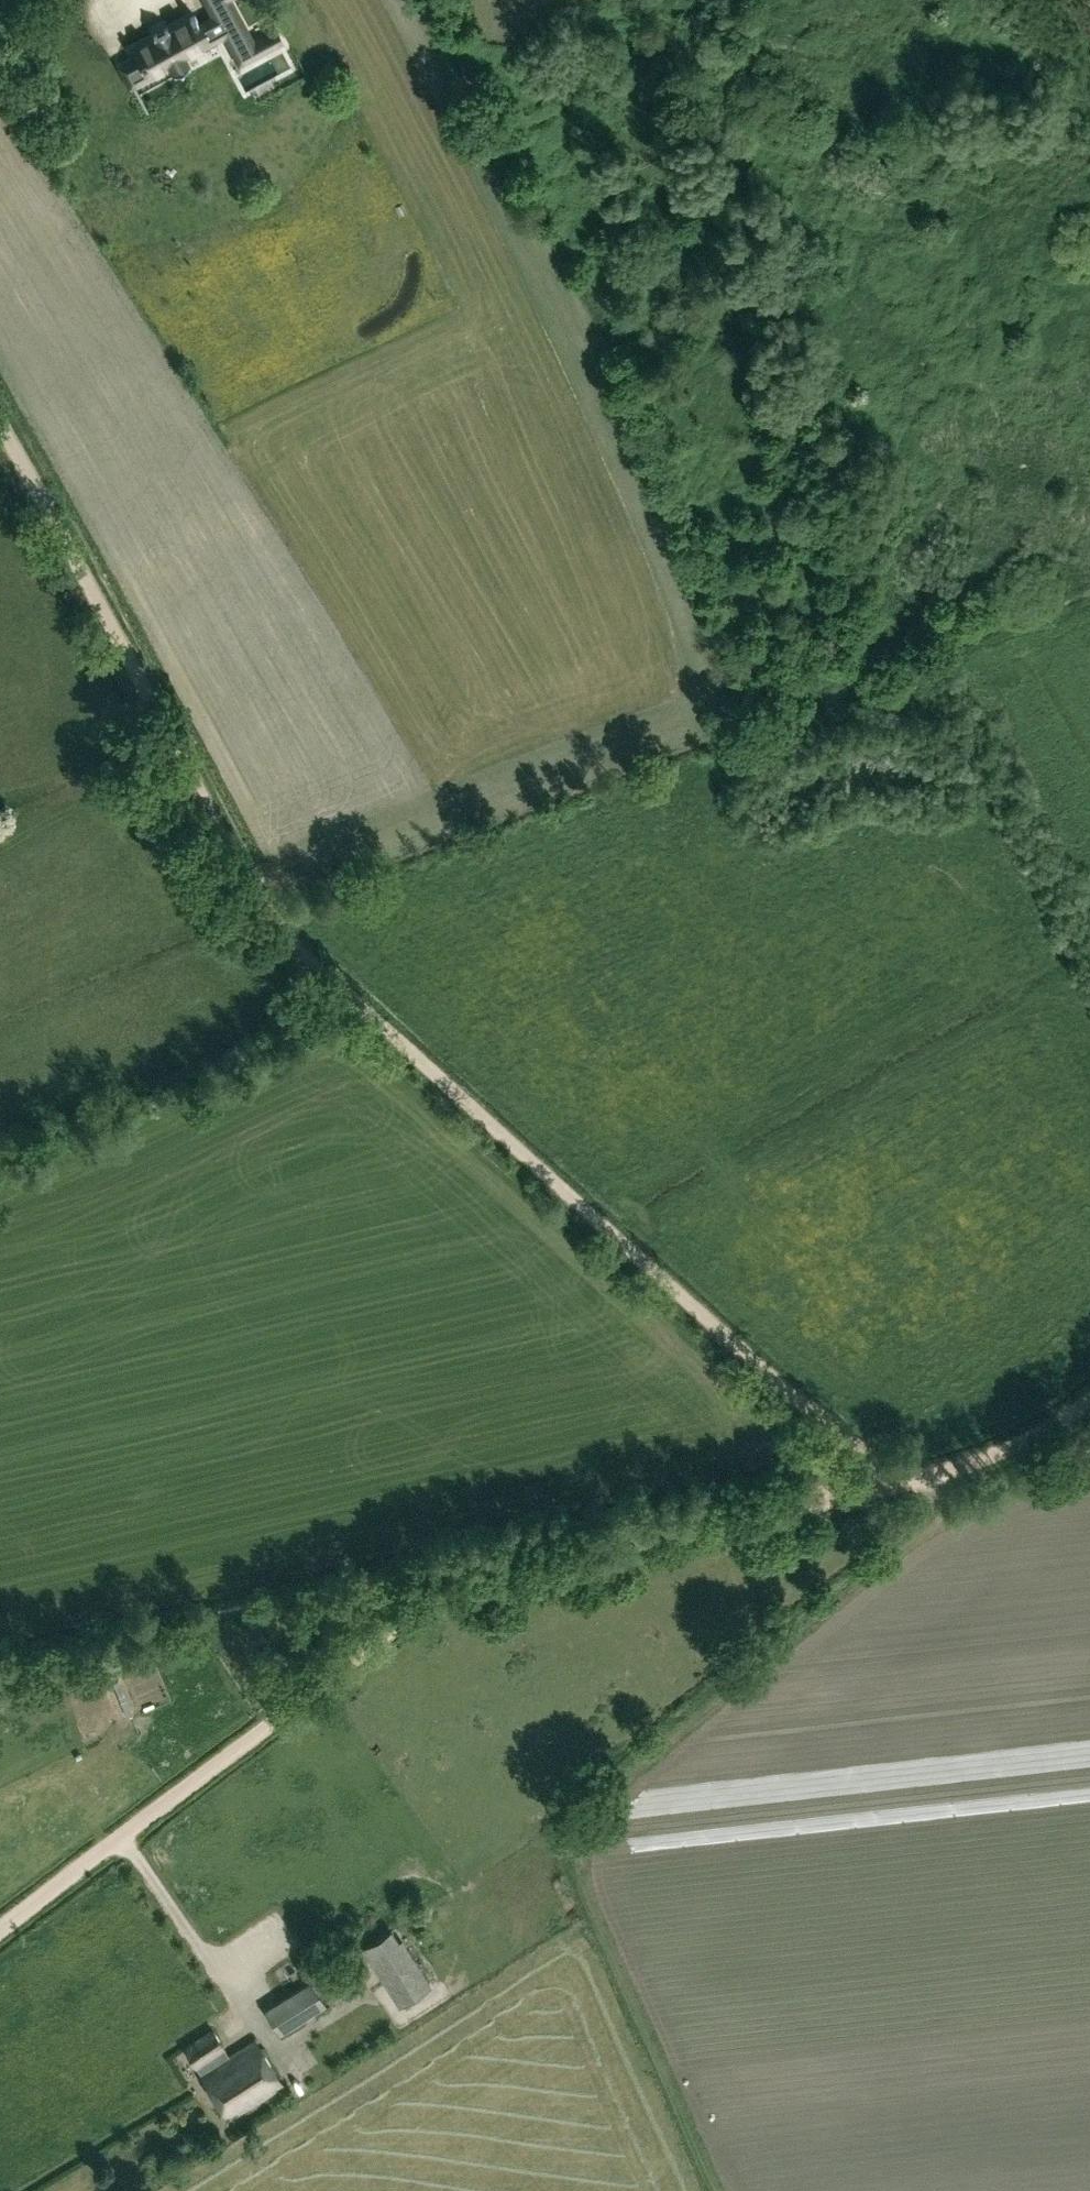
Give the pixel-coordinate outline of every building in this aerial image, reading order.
[(205,4),(191,14),(185,5),(160,21),(159,19),(145,28),(146,30),(126,43),(132,52),(116,63),(127,80),(163,56),(169,65),(183,56),(177,47),(216,21),(222,30),(239,19),(226,0),(202,0),(205,4)] [(250,39),(256,52),(280,39),(273,26),(250,39)] [(103,169),(120,163),(116,151),(99,157),(103,169)] [(411,1963),(391,1931),(366,1946),(401,2003),(429,1985),(414,1961),(411,1963)] [(279,2035),(326,2005),(310,1982),(264,2010),(279,2035)] [(213,2029),(183,2047),(196,2068),(197,2068),(200,2074),(226,2119),(282,2085),(255,2041),(229,2057),(213,2029)]
